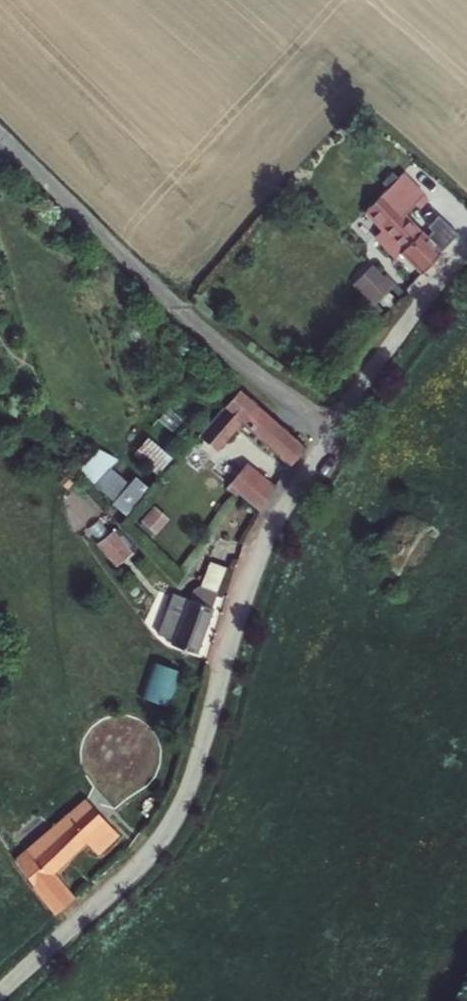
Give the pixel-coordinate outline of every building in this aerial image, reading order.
[(419,181),(396,160),(362,192),(378,212),(364,225),(382,244),(388,240),(419,272),(440,245),(396,203),(419,181)] [(446,247),(458,231),(440,218),(428,234),(446,247)] [(390,253),(376,266),(402,294),(414,279),(390,253)] [(242,393),(195,445),(212,460),(239,432),(283,473),(296,448),(242,393)] [(151,435),(137,451),(160,471),(174,454),(151,435)] [(152,486),(137,472),(130,480),(113,464),(119,457),(106,445),(82,470),(127,512),(152,486)] [(245,473),(229,490),(257,519),(271,496),(245,473)] [(111,546),(96,560),(115,580),(129,566),(111,546)] [(170,657),(197,664),(221,575),(205,571),(197,597),(188,595),(183,610),(167,606),(157,642),(174,647),(170,657)] [(129,706),(157,715),(170,679),(143,669),(129,706)] [(88,810),(16,869),(55,921),(80,903),(60,880),(91,853),(100,861),(119,838),(88,810)]
